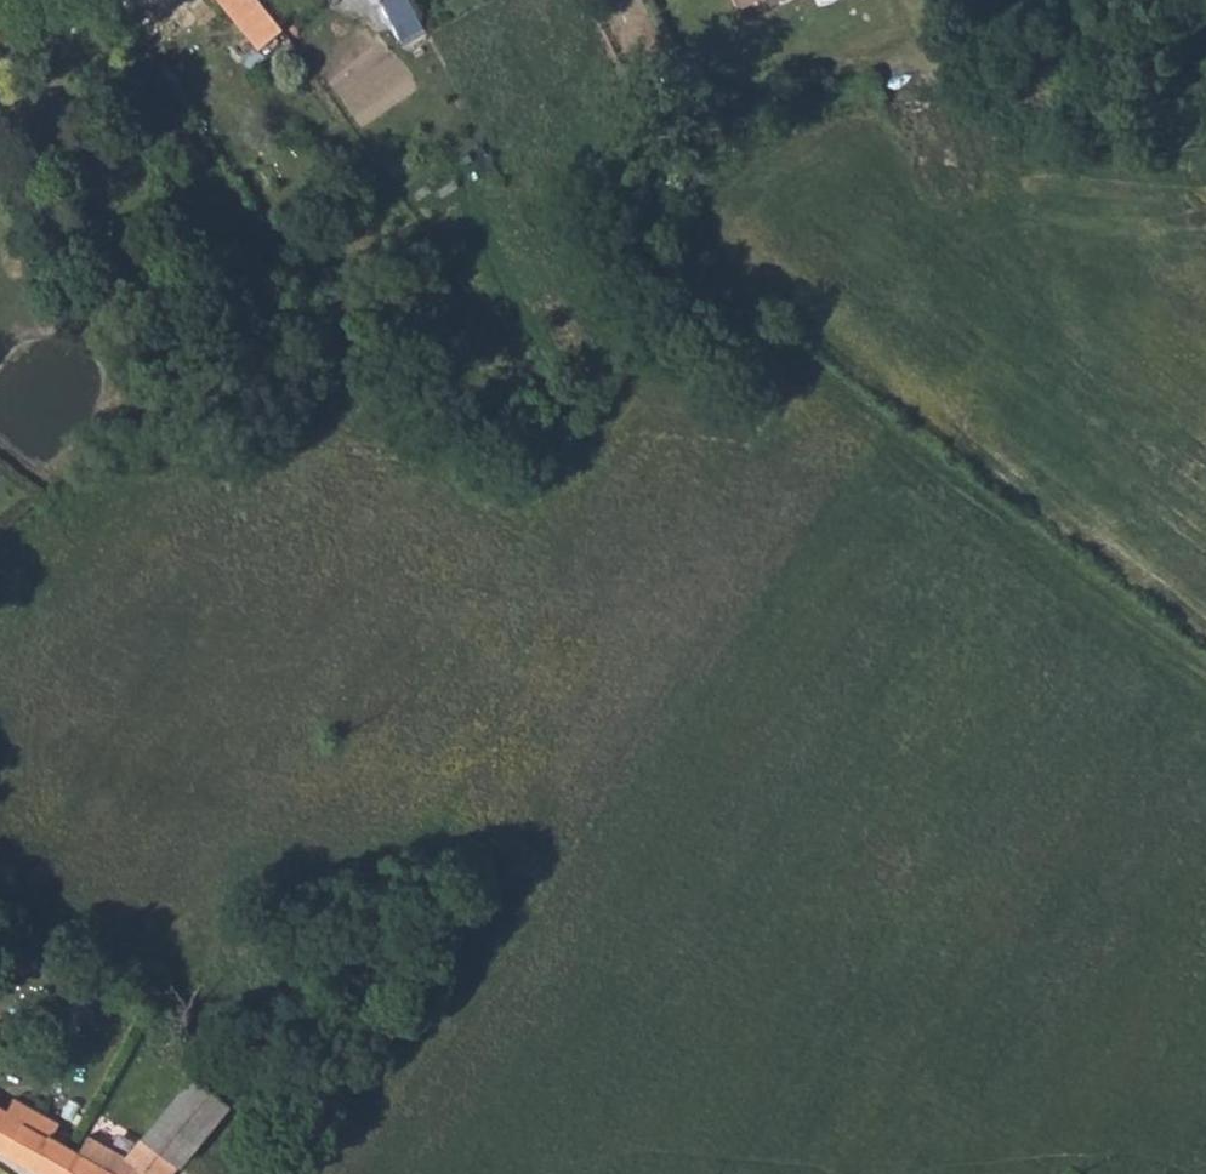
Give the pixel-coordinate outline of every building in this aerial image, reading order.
[(236,0),(196,0),(228,40),(252,20),(236,0)] [(740,16),(766,4),(770,13),(798,0),(733,0),(740,16)] [(844,0),(812,0),(819,13),(845,1),(844,0)] [(0,1112),(0,1156),(34,1173),(48,1173),(62,1146),(38,1133),(43,1123),(24,1114),(44,1075),(24,1067),(0,1112)] [(48,1173),(143,1173),(150,1162),(214,1104),(186,1077),(112,1154),(71,1132),(62,1146),(48,1173)]
